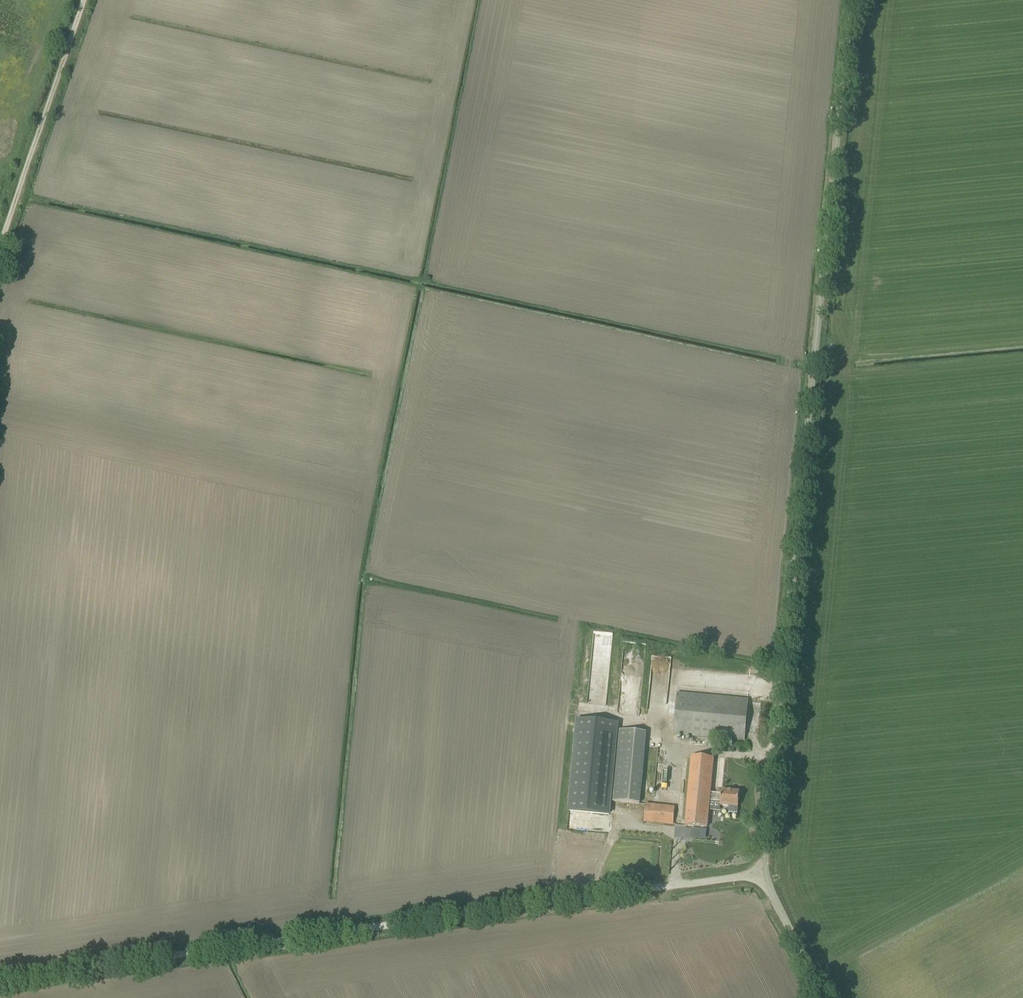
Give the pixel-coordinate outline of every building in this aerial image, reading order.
[(594,631),(590,688),(607,690),(611,633),(594,631)] [(622,669),(643,671),(645,645),(624,642),(622,669)] [(673,734),(744,740),(748,700),(677,692),(673,734)] [(610,815),(612,800),(618,729),(619,723),(576,719),(568,811),(610,815)] [(647,732),(618,729),(612,800),(640,803),(647,732)] [(694,756),(685,825),(707,827),(709,801),(720,802),(720,805),(738,807),(739,792),(723,791),(722,794),(713,793),(716,759),(694,756)] [(675,806),(645,803),(644,821),(673,824),(675,806)]
